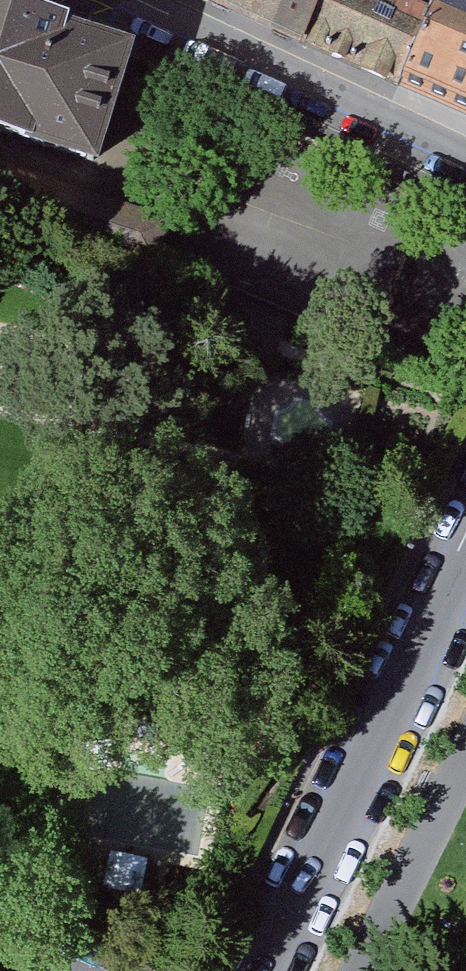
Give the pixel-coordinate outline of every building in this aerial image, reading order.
[(94,159),(134,53),(64,30),(68,19),(31,7),(7,0),(0,0),(0,129),(94,159)] [(332,64),(354,0),(191,0),(332,64)] [(332,64),(427,103),(465,19),(465,0),(354,0),(332,64)] [(427,103),(465,119),(465,19),(427,103)]
